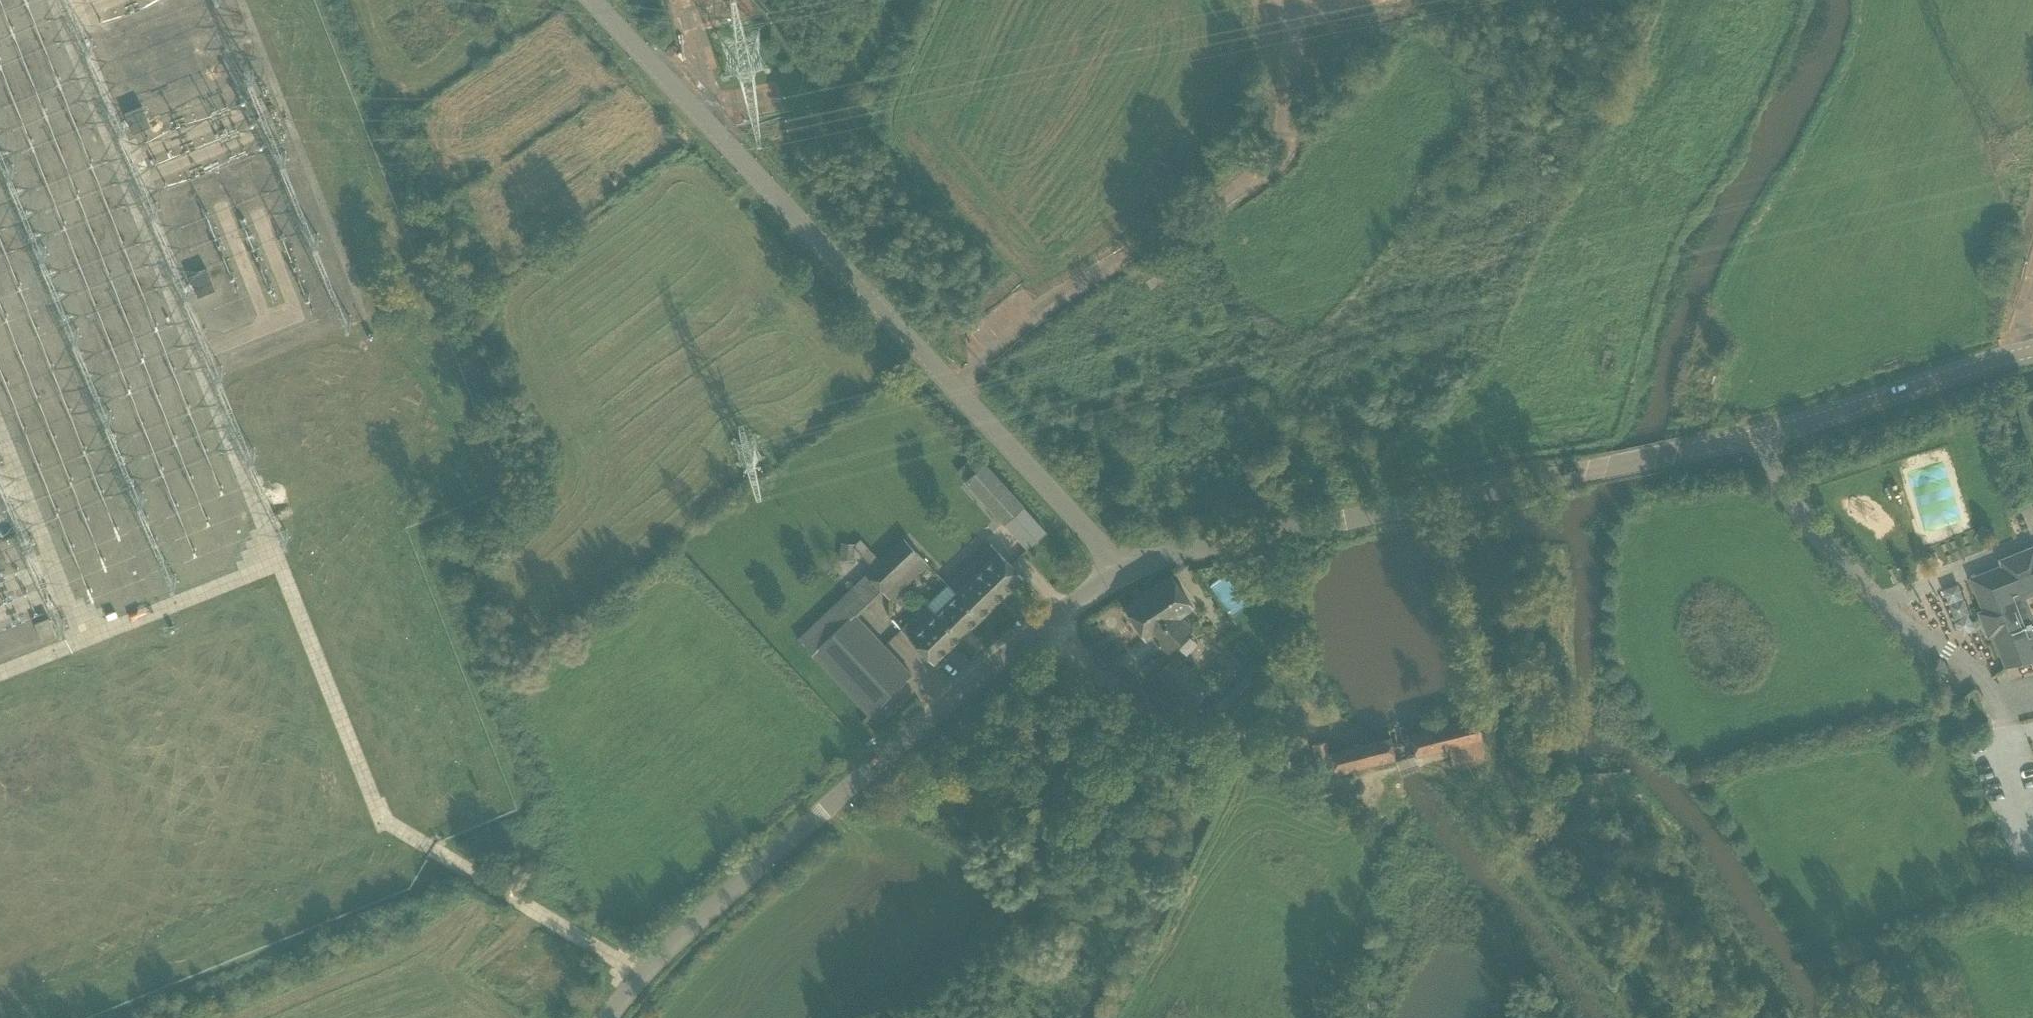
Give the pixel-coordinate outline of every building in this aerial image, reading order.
[(124,112),(132,132),(150,125),(142,105),(124,112)] [(189,275),(197,296),(215,289),(207,268),(189,275)] [(1247,352),(1242,343),(1228,351),(1233,360),(1247,352)] [(971,477),(965,483),(1004,523),(1021,506),(1016,501),(982,466),(971,477)] [(1987,541),(1992,531),(1981,525),(1976,534),(1987,541)] [(0,541),(0,549),(6,564),(24,556),(16,535),(0,541)] [(854,544),(854,546),(856,546),(855,555),(860,555),(861,555),(873,567),(880,561),(859,539),(854,544)] [(873,567),(865,575),(880,591),(918,555),(903,539),(880,561),(873,567)] [(840,544),(839,559),(854,560),(855,558),(855,555),(856,546),(854,546),(840,544)] [(991,544),(948,585),(949,586),(956,593),(955,594),(964,603),(974,593),(990,609),(1023,577),(999,552),(991,544)] [(2024,594),(2032,591),(2032,546),(1998,559),(2000,565),(1969,577),(1982,610),(1978,612),(1988,638),(1993,636),(2005,667),(2032,659),(2032,616),(2024,594)] [(1171,574),(1163,580),(1123,607),(1145,640),(1150,636),(1167,653),(1193,629),(1181,616),(1194,607),(1171,574)] [(928,604),(927,604),(960,638),(990,609),(974,593),(964,603),(955,594),(936,612),(928,604)] [(798,638),(856,700),(869,714),(912,674),(841,598),(798,638)] [(960,638),(927,604),(901,630),(934,664),(960,638)] [(1972,613),(1956,619),(1967,651),(1983,645),(1972,613)] [(49,618),(34,624),(42,642),(56,636),(49,618)] [(1162,676),(1158,672),(1157,673),(1191,708),(1209,690),(1176,655),(1175,656),(1179,660),(1162,676)] [(1449,747),(1452,759),(1453,764),(1485,757),(1477,717),(1410,734),(1415,756),(1449,747)] [(1390,736),(1368,742),(1330,752),(1335,773),(1395,758),(1390,736)] [(1313,744),(1318,769),(1332,766),(1326,741),(1313,744)]
